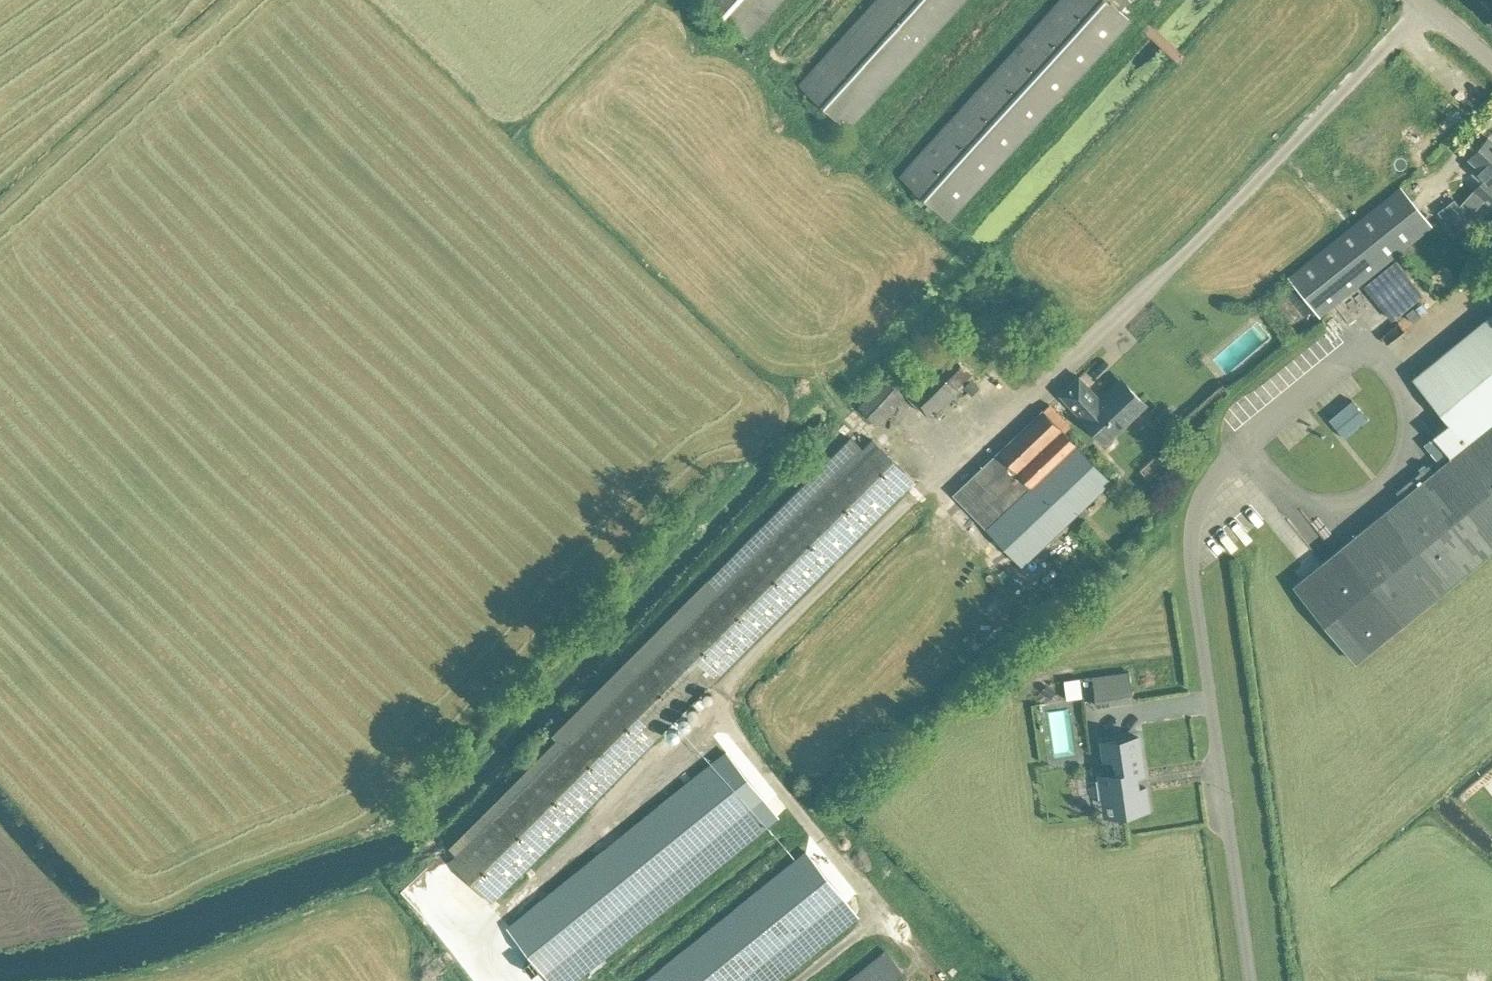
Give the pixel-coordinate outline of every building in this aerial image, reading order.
[(780,0),(707,0),(748,36),(780,0)] [(964,0),(876,0),(800,84),(848,128),(964,0)] [(1130,20),(1107,0),(1060,0),(901,175),(949,219),(1130,20)] [(1491,204),(1491,182),(1490,181),(1491,179),(1491,142),(1487,137),(1469,157),(1478,165),(1472,172),(1482,180),(1458,204),(1454,198),(1437,211),(1453,232),(1470,220),(1468,217),(1483,200),(1490,206),(1491,204)] [(1319,315),(1430,226),(1400,188),(1289,278),(1319,315)] [(1414,378),(1449,421),(1433,434),(1451,457),(1433,472),(1428,466),(1396,492),(1401,498),(1294,586),(1355,661),(1491,551),(1491,314),(1414,378)] [(973,372),(952,352),(936,368),(932,365),(906,392),(933,418),(960,390),(957,387),(962,382),(973,393),(980,386),(972,378),(969,381),(966,379),(973,372)] [(877,424),(905,396),(885,377),(858,404),(877,424)] [(1098,397),(1079,377),(1060,395),(1104,440),(1142,403),(1121,381),(1105,397),(1102,394),(1098,397)] [(1344,437),(1367,419),(1351,399),(1328,418),(1344,437)] [(1021,565),(1110,482),(1111,482),(1043,411),(955,494),(1021,565)] [(492,902),(912,480),(871,439),(451,861),(492,902)] [(1132,697),(1129,671),(1092,676),(1096,702),(1132,697)] [(1103,803),(1116,801),(1118,813),(1148,808),(1145,786),(1138,787),(1136,775),(1144,774),(1138,736),(1102,741),(1104,759),(1110,758),(1112,772),(1099,774),(1103,803)] [(550,978),(767,803),(725,751),(508,927),(550,978)] [(847,902),(806,851),(644,980),(749,980),(847,902)] [(886,951),(848,980),(910,980),(886,951)]
